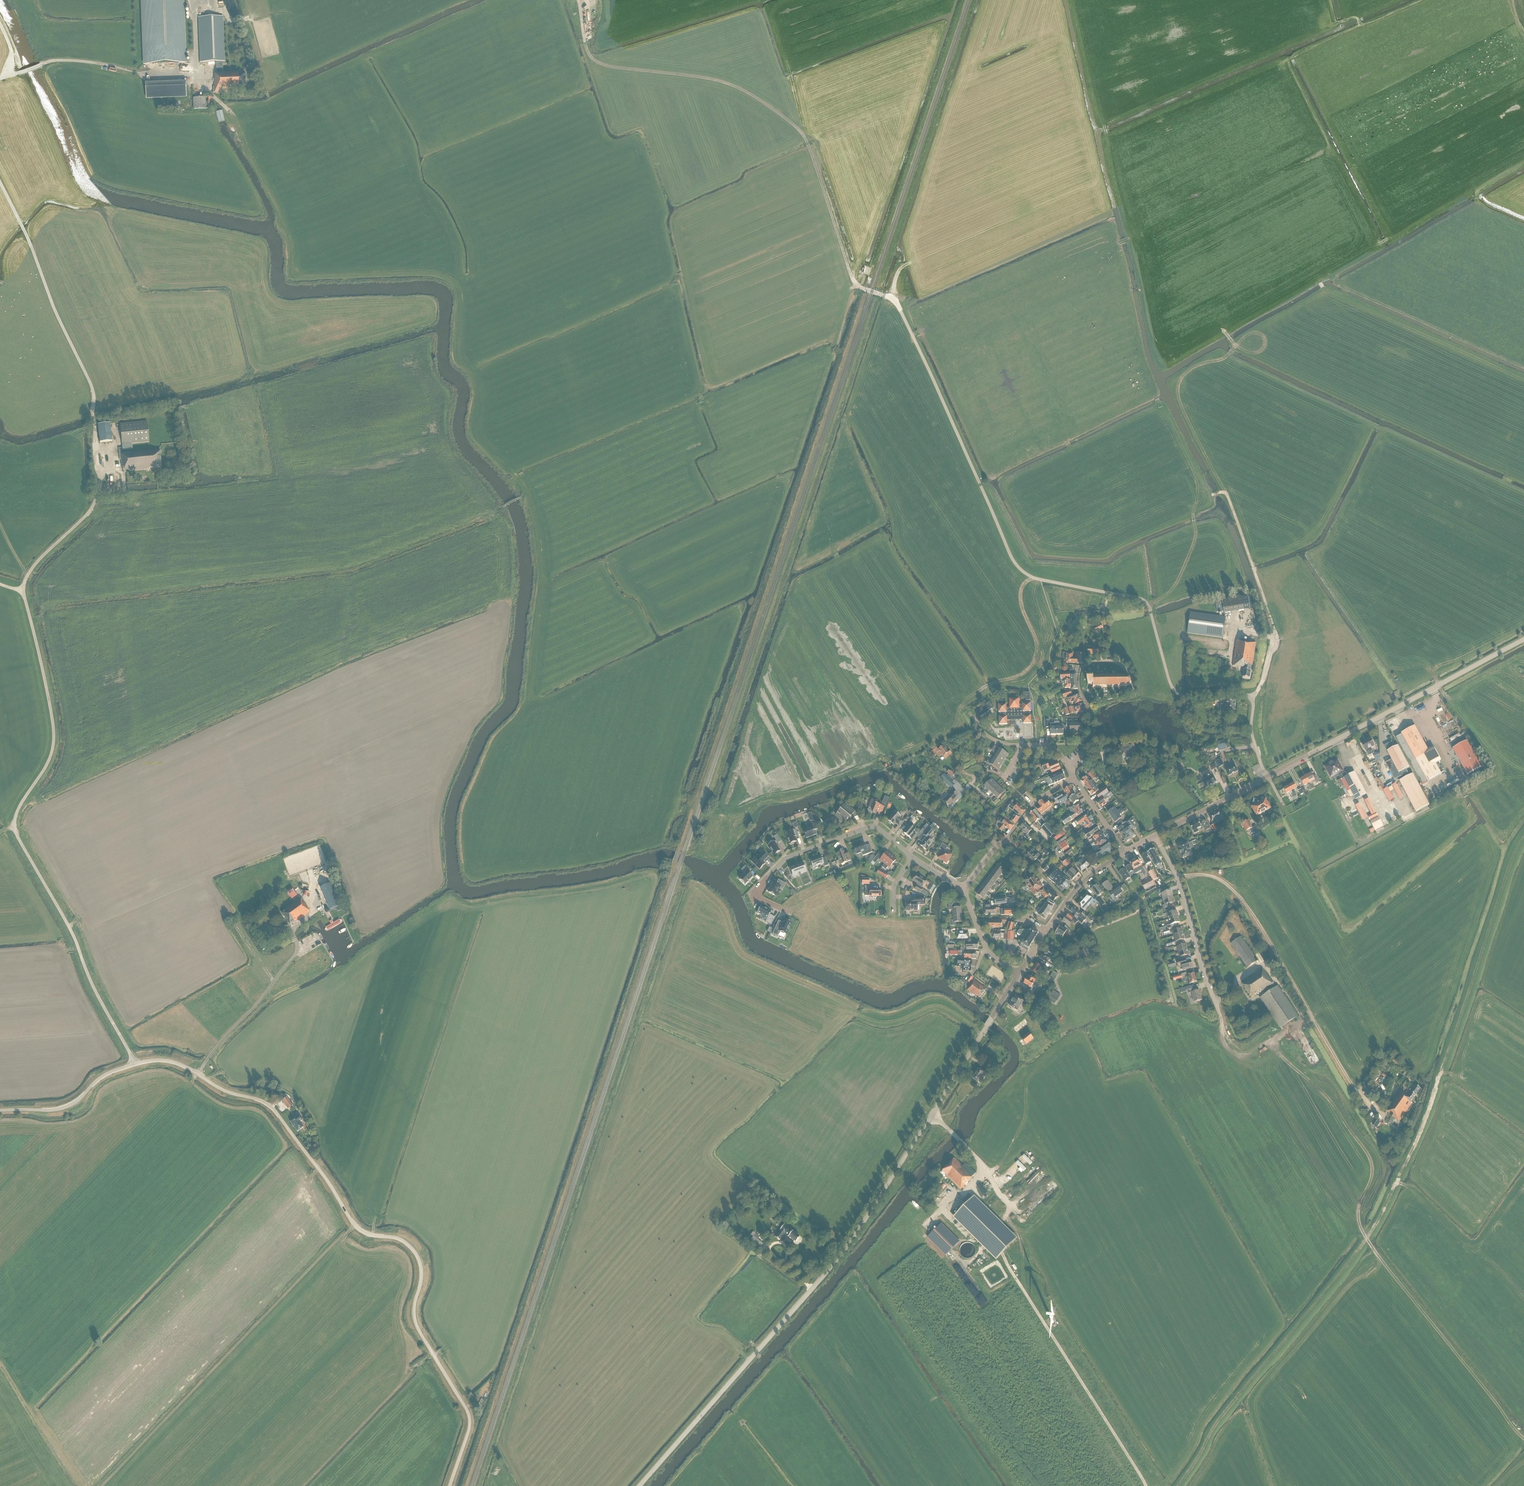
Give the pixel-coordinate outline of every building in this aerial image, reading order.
[(145,64),(185,63),(183,0),(143,0),(145,64)] [(224,30),(223,17),(198,18),(199,31),(200,62),(216,62),(217,73),(215,73),(215,78),(214,78),(215,87),(213,87),(214,93),(246,91),(245,73),(239,73),(239,72),(223,73),(223,61),(225,61),(224,30)] [(187,97),(186,83),(146,84),(147,98),(187,97)] [(206,109),(213,109),(212,98),(206,98),(193,98),(194,109),(206,109)] [(149,468),(161,467),(160,449),(123,453),(123,450),(132,449),(132,444),(149,441),(146,421),(120,424),(123,448),(118,449),(120,460),(121,460),(122,467),(123,467),(124,472),(149,469),(149,468)] [(112,442),(110,423),(98,425),(99,443),(112,442)] [(101,461),(106,460),(104,454),(97,456),(100,464),(102,463),(101,461)] [(1244,610),(1242,597),(1222,600),(1224,614),(1244,610)] [(1226,617),(1190,612),(1187,633),(1223,638),(1226,617)] [(1101,624),(1094,628),(1097,633),(1104,629),(1101,624)] [(1252,665),(1256,643),(1241,640),(1241,641),(1236,641),(1233,666),(1244,668),(1243,678),(1249,678),(1251,665),(1252,665)] [(1078,653),(1078,663),(1084,664),(1084,660),(1087,660),(1087,657),(1086,657),(1086,654),(1097,654),(1097,649),(1088,648),(1088,651),(1084,651),(1084,653),(1078,653)] [(1066,663),(1072,663),(1078,663),(1078,653),(1076,653),(1076,658),(1073,658),(1073,654),(1067,653),(1063,653),(1063,661),(1066,661),(1066,663)] [(1070,673),(1061,674),(1061,679),(1064,679),(1065,688),(1071,688),(1070,673)] [(1128,678),(1127,678),(1120,678),(1120,676),(1093,677),(1093,679),(1088,679),(1088,685),(1093,685),(1093,687),(1120,687),(1120,686),(1127,686),(1128,686),(1129,685),(1130,684),(1130,683),(1131,683),(1131,682),(1131,681),(1131,680),(1130,680),(1130,679),(1129,678),(1128,678)] [(1079,694),(1067,698),(1069,703),(1074,702),(1075,704),(1082,701),(1079,694)] [(1019,699),(1014,699),(1009,699),(1010,708),(1007,708),(1006,704),(998,705),(999,713),(1000,713),(1000,717),(999,717),(999,725),(1007,724),(1007,720),(1023,720),(1023,724),(1031,723),(1031,715),(1030,715),(1030,711),(1031,711),(1030,703),(1022,704),(1023,705),(1019,705),(1019,699)] [(1221,705),(1221,712),(1225,713),(1226,713),(1226,710),(1235,711),(1236,700),(1227,699),(1227,705),(1226,705),(1221,705)] [(994,708),(990,702),(976,712),(980,718),(994,708)] [(1086,714),(1084,703),(1078,704),(1078,706),(1075,706),(1076,713),(1081,712),(1082,715),(1086,714)] [(1415,726),(1401,733),(1428,782),(1441,775),(1435,764),(1441,761),(1433,747),(1428,750),(1415,726)] [(1374,746),(1370,739),(1361,743),(1365,751),(1368,756),(1374,753),(1371,748),(1374,746)] [(1481,767),(1467,741),(1452,749),(1467,775),(1481,767)] [(1391,760),(1385,763),(1395,780),(1408,773),(1406,769),(1409,767),(1398,745),(1394,747),(1392,742),(1384,746),(1386,750),(1387,749),(1387,751),(1391,760)] [(934,755),(935,754),(939,758),(942,755),(943,757),(944,757),(945,759),(948,756),(947,755),(946,754),(948,753),(942,746),(938,750),(938,749),(937,747),(931,752),(934,755)] [(997,754),(1005,759),(1008,754),(1000,749),(998,753),(994,750),(993,753),(996,755),(997,754)] [(1002,765),(1005,759),(997,754),(996,755),(995,758),(991,755),(990,758),(993,760),(994,759),(1002,765)] [(994,759),(993,760),(991,763),(988,761),(987,763),(990,765),(999,770),(1002,765),(994,759)] [(1224,765),(1222,762),(1221,759),(1216,762),(1217,765),(1219,768),(1224,765)] [(1342,771),(1337,761),(1333,763),(1332,762),(1329,764),(1330,765),(1326,767),(1329,773),(1329,774),(1330,776),(1332,775),(1333,774),(1337,772),(1338,773),(1342,771)] [(1059,766),(1058,762),(1049,766),(1048,763),(1041,766),(1044,772),(1050,769),(1052,773),(1061,769),(1060,768),(1061,768),(1060,766),(1059,766)] [(1234,764),(1233,762),(1223,767),(1228,776),(1238,771),(1235,766),(1235,765),(1235,764),(1234,764)] [(1213,776),(1209,769),(1200,774),(1204,781),(1203,781),(1206,788),(1217,782),(1213,776)] [(954,774),(954,773),(949,770),(947,773),(948,774),(947,775),(952,780),(955,776),(954,775),(955,774),(954,774)] [(1474,780),(1482,775),(1480,771),(1471,776),(1474,780)] [(1065,779),(1062,772),(1046,779),(1049,786),(1053,784),(1065,779)] [(1347,792),(1350,791),(1355,800),(1366,794),(1354,772),(1344,778),(1344,779),(1341,780),(1347,792)] [(1310,785),(1312,789),(1315,788),(1312,782),(1314,780),(1316,784),(1319,782),(1316,775),(1313,777),(1311,774),(1305,777),(1309,783),(1310,785)] [(1430,805),(1413,774),(1399,781),(1416,812),(1430,805)] [(1086,777),(1081,781),(1084,786),(1090,782),(1086,777)] [(1310,785),(1309,783),(1305,777),(1300,779),(1304,786),(1307,784),(1308,786),(1310,791),(1312,789),(1310,785)] [(987,794),(988,792),(996,783),(992,779),(985,786),(988,789),(985,792),(987,794)] [(1455,789),(1463,785),(1461,780),(1457,782),(1458,784),(1454,786),(1455,789)] [(1090,782),(1084,786),(1085,786),(1088,791),(1091,789),(1094,787),(1095,786),(1092,781),(1090,782)] [(996,783),(988,792),(991,795),(989,796),(991,798),(994,795),(993,795),(1000,788),(996,783)] [(1294,783),(1289,786),(1296,798),(1298,797),(1294,790),(1297,788),(1294,783)] [(1389,801),(1398,798),(1399,800),(1402,798),(1396,783),(1384,789),(1389,801)] [(1088,791),(1091,796),(1099,791),(1095,786),(1094,787),(1091,789),(1088,791)] [(1293,799),(1296,798),(1289,786),(1283,789),(1286,794),(1289,792),(1292,798),(1293,798),(1293,799)] [(1069,800),(1075,796),(1070,787),(1064,790),(1067,795),(1066,795),(1069,800)] [(1005,792),(1000,788),(993,795),(994,795),(996,798),(993,801),(995,802),(998,799),(1005,792)] [(1096,794),(1099,799),(1108,793),(1105,788),(1096,794)] [(957,794),(953,790),(949,794),(950,795),(944,801),(949,806),(953,801),(954,802),(957,799),(954,796),(957,794)] [(1062,796),(1061,793),(1053,797),(1057,804),(1059,802),(1060,805),(1065,802),(1068,801),(1064,794),(1062,796)] [(1099,799),(1100,800),(1096,803),(1098,806),(1099,808),(1102,806),(1103,806),(1107,804),(1105,801),(1108,799),(1105,795),(1099,799)] [(1073,805),(1074,805),(1079,801),(1075,796),(1069,800),(1072,805),(1073,805)] [(1267,802),(1265,799),(1260,802),(1256,803),(1257,804),(1251,807),(1256,816),(1270,808),(1273,807),(1270,801),(1267,802)] [(872,813),(877,815),(878,812),(881,813),(883,807),(881,806),(876,804),(877,802),(872,800),(869,807),(874,810),(872,813)] [(1052,806),(1047,800),(1044,803),(1042,801),(1038,804),(1040,806),(1036,808),(1041,814),(1052,806)] [(845,803),(845,804),(835,816),(844,823),(849,817),(850,818),(860,815),(857,808),(855,811),(845,803)] [(1014,812),(1019,815),(1020,814),(1021,815),(1026,810),(1017,803),(1014,806),(1011,803),(1008,807),(1014,812)] [(1075,807),(1074,805),(1068,808),(1072,814),(1069,816),(1062,821),(1065,825),(1085,811),(1080,804),(1075,807)] [(1112,818),(1123,810),(1121,808),(1116,811),(1114,809),(1108,813),(1112,818)] [(1037,821),(1040,825),(1045,821),(1035,810),(1029,815),(1035,822),(1037,821)] [(1124,812),(1123,810),(1112,818),(1115,823),(1121,819),(1119,816),(1124,812)] [(1219,811),(1209,816),(1212,822),(1216,820),(1218,823),(1224,819),(1219,811)] [(894,812),(888,820),(893,825),(895,823),(899,826),(903,821),(899,818),(900,817),(894,812)] [(1018,816),(1019,815),(1014,812),(1015,814),(1010,821),(1015,825),(1020,817),(1018,816)] [(1089,822),(1093,820),(1091,817),(1088,813),(1081,818),(1075,821),(1072,824),(1074,828),(1078,825),(1082,823),(1082,822),(1083,821),(1086,818),(1089,822)] [(1377,816),(1370,820),(1374,828),(1381,824),(1377,816)] [(1003,817),(999,822),(1002,825),(999,829),(1002,831),(1005,827),(1010,831),(1014,825),(1011,822),(1011,823),(1003,817)] [(1094,821),(1093,820),(1089,822),(1086,818),(1083,821),(1082,822),(1082,823),(1086,829),(1087,827),(1089,830),(1096,825),(1094,821)] [(1130,819),(1127,821),(1130,826),(1129,826),(1124,829),(1128,835),(1131,839),(1136,836),(1132,830),(1135,828),(1130,819)] [(1210,829),(1206,820),(1201,822),(1202,823),(1199,824),(1198,822),(1190,826),(1193,831),(1194,834),(1199,831),(1197,829),(1203,826),(1206,831),(1207,833),(1212,832),(1210,829)] [(1249,824),(1248,821),(1243,824),(1244,827),(1243,827),(1246,832),(1249,830),(1251,834),(1255,832),(1256,835),(1260,833),(1256,826),(1252,828),(1250,824),(1249,824)] [(907,836),(913,829),(911,827),(913,824),(911,823),(904,832),(904,833),(907,836)] [(1024,823),(1020,827),(1023,830),(1022,831),(1025,833),(1027,835),(1024,837),(1027,840),(1029,841),(1033,837),(1032,835),(1029,833),(1032,830),(1024,823)] [(813,828),(803,831),(806,838),(816,835),(814,830),(817,829),(815,824),(812,825),(813,828)] [(1041,828),(1050,838),(1055,834),(1047,824),(1041,828)] [(916,831),(913,829),(907,836),(911,839),(912,839),(916,835),(919,838),(928,828),(925,825),(919,833),(918,832),(920,830),(918,829),(916,831)] [(1100,831),(1097,826),(1089,831),(1087,829),(1083,832),(1088,839),(1100,831)] [(796,829),(785,833),(789,845),(790,844),(790,845),(794,844),(793,843),(797,842),(795,839),(799,837),(796,829)] [(928,829),(923,835),(920,839),(923,841),(920,845),(926,850),(933,842),(929,838),(933,833),(928,829)] [(1056,841),(1062,837),(1065,834),(1062,830),(1059,832),(1052,837),(1056,841)] [(1131,839),(1128,835),(1125,830),(1120,834),(1126,842),(1131,839)] [(1092,840),(1094,843),(1099,839),(1098,839),(1103,835),(1100,831),(1092,837),(1094,839),(1092,840)] [(767,846),(772,852),(774,855),(780,851),(777,846),(776,844),(778,843),(781,841),(777,835),(774,837),(776,841),(774,842),(774,841),(767,846)] [(1062,837),(1056,841),(1058,844),(1064,840),(1066,838),(1064,835),(1062,837)] [(1099,839),(1094,843),(1096,846),(1098,844),(1100,848),(1108,842),(1105,838),(1105,837),(1104,835),(1103,835),(1098,839),(1099,839)] [(1197,844),(1196,841),(1197,840),(1196,837),(1187,839),(1189,843),(1188,844),(1188,843),(1177,846),(1182,859),(1192,855),(1190,849),(1194,848),(1193,846),(1197,844)] [(1069,848),(1067,844),(1065,841),(1059,845),(1061,848),(1063,852),(1069,848)] [(1115,851),(1109,842),(1099,850),(1100,851),(1094,855),(1095,856),(1098,861),(1103,857),(1105,858),(1109,856),(1111,854),(1115,851)] [(854,847),(856,854),(861,852),(863,856),(872,852),(870,845),(866,846),(865,843),(854,847)] [(948,847),(942,843),(939,849),(942,851),(938,858),(944,862),(943,862),(946,864),(948,861),(952,855),(945,851),(948,847)] [(1033,849),(1030,852),(1027,856),(1034,862),(1037,859),(1038,860),(1041,863),(1044,860),(1041,857),(1040,856),(1037,852),(1033,849)] [(1154,849),(1148,852),(1155,867),(1156,867),(1158,870),(1163,867),(1161,864),(1162,864),(1154,849)] [(845,855),(844,851),(837,854),(839,860),(838,861),(839,865),(847,862),(849,865),(853,864),(849,854),(845,855)] [(757,855),(751,861),(759,870),(765,864),(763,861),(764,860),(765,860),(768,857),(763,852),(758,857),(757,855)] [(884,864),(891,856),(887,852),(880,860),(884,864)] [(1092,863),(1084,853),(1081,856),(1083,859),(1076,865),(1078,867),(1077,867),(1081,872),(1090,865),(1092,863)] [(1151,863),(1146,853),(1141,856),(1146,865),(1151,863)] [(881,856),(878,854),(872,861),(875,863),(881,856)] [(813,868),(823,864),(825,867),(828,865),(826,858),(822,859),(821,856),(810,860),(813,868)] [(891,856),(884,864),(889,868),(896,860),(891,856)] [(1134,871),(1133,871),(1135,874),(1144,869),(1138,858),(1130,862),(1134,871)] [(804,867),(803,863),(790,868),(791,872),(792,872),(794,876),(798,875),(797,873),(806,870),(805,867),(805,866),(804,867)] [(745,873),(739,879),(745,885),(748,882),(750,880),(753,877),(748,872),(751,870),(746,865),(741,870),(745,873)] [(993,871),(1000,876),(1003,872),(1006,874),(1007,873),(1004,871),(1004,870),(998,865),(993,871)] [(1124,869),(1119,873),(1125,882),(1130,878),(1130,877),(1135,875),(1135,874),(1130,865),(1126,867),(1128,871),(1126,872),(1124,869)] [(1072,881),(1079,874),(1073,868),(1068,873),(1065,870),(1064,872),(1072,881)] [(1057,886),(1058,886),(1065,878),(1055,869),(1048,877),(1053,882),(1057,886)] [(1158,878),(1153,870),(1149,872),(1153,881),(1158,878)] [(989,877),(996,882),(999,878),(1002,880),(1003,878),(1000,876),(993,871),(989,877)] [(917,875),(916,874),(912,880),(918,884),(917,886),(915,889),(920,893),(922,889),(921,888),(922,887),(924,884),(922,883),(924,880),(921,877),(921,876),(919,875),(917,875)] [(1040,891),(1039,890),(1043,887),(1034,874),(1024,881),(1031,892),(1032,891),(1034,896),(1039,893),(1040,894),(1041,893),(1040,891)] [(985,882),(992,887),(995,884),(999,886),(1000,885),(996,882),(989,877),(985,882)] [(1065,877),(1065,878),(1058,886),(1057,886),(1057,887),(1063,892),(1066,888),(1068,886),(1071,882),(1065,877)] [(332,878),(320,882),(329,905),(340,901),(332,878)] [(1141,883),(1145,890),(1155,885),(1151,878),(1141,883)] [(776,883),(774,882),(768,893),(775,896),(780,888),(782,889),(785,884),(778,880),(776,883)] [(1120,888),(1115,891),(1112,888),(1113,888),(1108,881),(1103,885),(1113,899),(1123,892),(1120,888)] [(981,888),(988,893),(990,889),(993,891),(995,890),(992,887),(985,882),(981,888)] [(1098,885),(1091,889),(1097,898),(1095,899),(1101,907),(1105,904),(1099,896),(1104,893),(1098,885)] [(872,890),(872,886),(865,886),(865,892),(870,892),(870,896),(873,896),(873,897),(874,898),(876,898),(877,897),(877,896),(881,896),(881,890),(872,890)] [(286,892),(292,900),(297,895),(291,887),(286,892)] [(990,895),(988,893),(981,888),(976,894),(983,899),(986,895),(989,897),(990,895)] [(1040,891),(1041,893),(1045,898),(1048,897),(1049,896),(1050,897),(1054,893),(1050,888),(1046,893),(1043,889),(1040,891)] [(1163,899),(1172,897),(1171,891),(1164,893),(1163,890),(1158,892),(1159,895),(1161,894),(1163,899)] [(1058,897),(1054,893),(1050,897),(1049,896),(1048,897),(1049,896),(1053,901),(1058,897)] [(1086,893),(1082,898),(1085,901),(1084,901),(1089,906),(1094,900),(1086,893)] [(1174,902),(1172,897),(1163,899),(1164,905),(1162,905),(1163,908),(1168,907),(1167,904),(1174,902)] [(295,922),(310,912),(307,908),(308,907),(301,898),(286,909),(286,910),(282,913),(290,925),(295,922)] [(925,905),(925,898),(914,898),(914,902),(906,902),(906,911),(917,911),(917,905),(925,905)] [(1085,901),(1082,898),(1077,904),(1084,911),(1089,906),(1084,901),(1085,901)] [(1055,904),(1049,900),(1047,903),(1046,903),(1041,911),(1037,908),(1034,912),(1039,915),(1038,915),(1045,919),(1048,915),(1050,912),(1053,907),(1055,904)] [(953,915),(961,915),(961,907),(956,908),(956,904),(949,905),(949,911),(953,910),(953,915)] [(985,909),(985,915),(997,914),(1001,914),(1001,910),(999,910),(999,906),(994,907),(994,908),(991,908),(990,904),(985,905),(985,908),(985,909)] [(761,906),(757,913),(757,914),(757,913),(767,919),(765,922),(771,925),(775,918),(770,915),(771,912),(761,907),(761,906)] [(1078,921),(1078,922),(1082,925),(1086,920),(1082,917),(1079,915),(1080,914),(1078,912),(1078,911),(1074,907),(1071,911),(1075,915),(1074,917),(1078,921)] [(1169,919),(1178,917),(1177,911),(1170,913),(1169,910),(1164,912),(1165,915),(1167,914),(1169,919)] [(1088,917),(1084,912),(1081,914),(1087,921),(1089,924),(1093,921),(1089,916),(1088,917)] [(311,924),(319,919),(315,913),(308,919),(311,924)] [(1078,922),(1073,917),(1069,914),(1063,921),(1069,926),(1072,922),(1075,924),(1078,922)] [(962,922),(961,915),(953,915),(953,920),(950,921),(950,926),(957,926),(957,922),(962,922)] [(1180,922),(1178,917),(1169,919),(1170,925),(1168,926),(1169,928),(1174,927),(1173,924),(1180,922)] [(1002,921),(1002,919),(998,919),(998,920),(989,920),(989,927),(994,927),(1002,927),(1002,921)] [(784,920),(782,923),(778,921),(772,935),(777,937),(779,931),(786,935),(792,923),(789,922),(788,922),(784,920)] [(1064,928),(1060,926),(1055,933),(1063,938),(1067,931),(1069,932),(1070,931),(1066,926),(1064,928)] [(968,929),(957,929),(957,932),(957,939),(969,939),(968,933),(968,929)] [(1039,933),(1033,929),(1019,930),(1017,934),(1022,936),(1019,941),(1022,943),(1021,944),(1029,949),(1039,933)] [(1001,933),(1001,930),(993,930),(993,938),(1004,938),(1004,940),(1007,940),(1007,933),(1004,933),(1004,934),(1001,933)] [(1247,968),(1257,961),(1241,937),(1231,943),(1247,968)] [(969,952),(969,951),(961,951),(961,954),(964,954),(964,959),(976,959),(976,953),(969,952)] [(1043,953),(1040,958),(1047,962),(1049,959),(1052,962),(1053,959),(1043,953)] [(1193,968),(1191,960),(1185,962),(1184,959),(1176,961),(1178,968),(1182,967),(1183,971),(1193,968)] [(972,961),(967,960),(964,960),(964,961),(956,960),(956,966),(963,967),(963,971),(971,972),(972,961)] [(1038,975),(1043,968),(1036,963),(1032,971),(1038,975)] [(1275,987),(1263,969),(1242,983),(1252,998),(1257,994),(1267,988),(1270,991),(1260,998),(1280,1028),(1298,1016),(1278,985),(1275,987)] [(1053,983),(1058,974),(1053,971),(1048,980),(1053,983)] [(1197,982),(1194,973),(1188,975),(1190,983),(1197,982)] [(1027,978),(1027,979),(1024,983),(1028,986),(1030,988),(1030,987),(1031,988),(1032,985),(1037,988),(1040,984),(1035,981),(1036,980),(1029,975),(1027,978)] [(973,978),(970,976),(967,981),(970,983),(971,981),(972,982),(967,990),(975,995),(975,994),(980,998),(987,989),(974,980),(973,981),(972,980),(973,978)] [(1195,991),(1194,985),(1184,988),(1185,991),(1188,990),(1189,993),(1191,993),(1194,1002),(1202,1000),(1199,990),(1195,991)] [(1050,997),(1048,1000),(1054,1004),(1056,1001),(1057,1002),(1061,996),(1053,991),(1049,997),(1050,997)] [(1022,1005),(1025,1007),(1027,1003),(1024,1001),(1016,996),(1013,1000),(1017,1002),(1019,1003),(1022,1005)] [(1018,1011),(1022,1005),(1019,1003),(1017,1002),(1013,1000),(1009,1006),(1018,1011)] [(1016,1033),(1028,1023),(1025,1019),(1013,1028),(1016,1033)] [(1026,1045),(1034,1039),(1029,1033),(1021,1039),(1026,1045)] [(1393,1058),(1391,1061),(1402,1069),(1404,1066),(1393,1058)] [(984,1072),(985,1072),(979,1069),(973,1079),(978,1082),(982,1085),(984,1082),(983,1081),(985,1077),(986,1079),(989,1075),(987,1074),(984,1072)] [(1371,1077),(1375,1081),(1382,1073),(1378,1069),(1371,1077)] [(1400,1090),(1399,1092),(1385,1111),(1389,1114),(1388,1115),(1399,1122),(1412,1104),(1411,1103),(1420,1089),(1414,1085),(1412,1087),(1414,1089),(1409,1096),(1400,1090)] [(293,1106),(287,1097),(282,1101),(288,1109),(293,1106)] [(303,1120),(300,1115),(296,1118),(296,1117),(290,1121),(297,1132),(304,1127),(300,1122),(303,1120)] [(969,1180),(976,1174),(966,1163),(962,1166),(954,1158),(942,1170),(947,1175),(946,1176),(960,1190),(969,1181),(969,1180)] [(1034,1163),(1029,1169),(1035,1175),(1037,1172),(1039,1174),(1042,1170),(1034,1163)] [(983,1196),(988,1192),(982,1183),(977,1186),(983,1196)] [(1016,1240),(973,1198),(955,1216),(998,1258),(1016,1240)] [(788,1237),(793,1241),(795,1243),(799,1237),(792,1231),(792,1232),(787,1228),(787,1227),(784,1224),(780,1230),(780,1231),(775,1237),(779,1241),(784,1234),(788,1237)] [(959,1242),(941,1224),(928,1237),(946,1255),(959,1242)] [(760,1236),(753,1231),(751,1235),(753,1236),(748,1243),(758,1250),(763,1244),(757,1239),(760,1236)] [(981,1254),(988,1262),(992,1259),(984,1251),(981,1254)]
